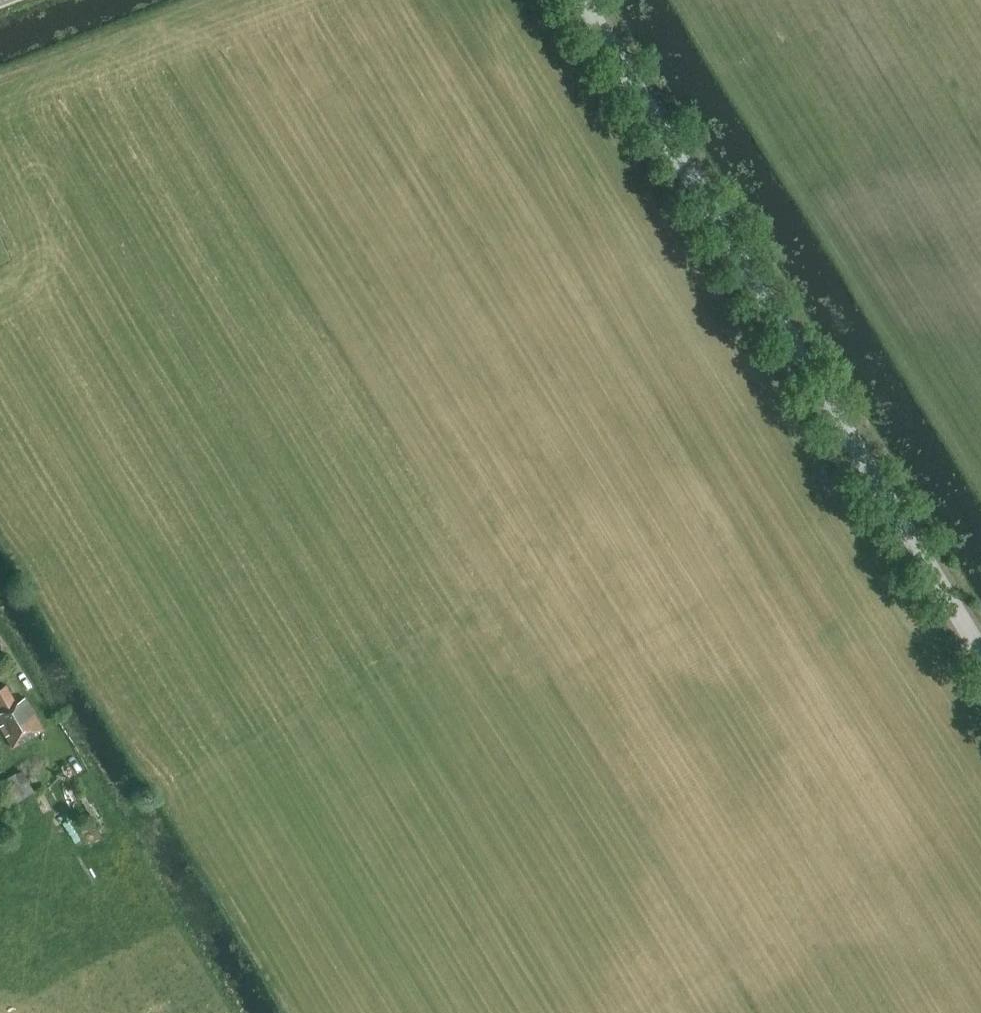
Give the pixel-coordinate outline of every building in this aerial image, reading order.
[(44,728),(26,696),(17,701),(7,684),(0,688),(0,723),(13,746),(44,728)] [(12,804),(22,798),(21,796),(33,789),(21,769),(0,781),(0,784),(12,804)]
